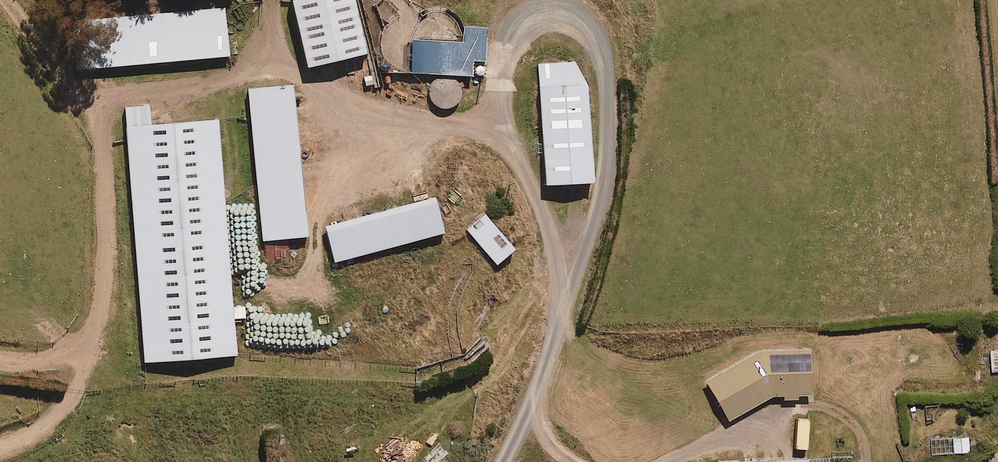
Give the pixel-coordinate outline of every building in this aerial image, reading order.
[(306,67),(365,53),(353,0),(291,0),(306,67)] [(230,55),(225,7),(75,21),(79,69),(230,55)] [(471,61),(485,61),(485,26),(463,26),(464,39),(411,39),(411,73),(428,73),(428,75),(471,75),(471,61)] [(586,79),(576,62),(537,64),(546,185),(593,182),(586,79)] [(433,105),(443,110),(449,109),(457,105),(461,97),(461,92),(458,83),(452,78),(443,76),(433,81),(428,89),(428,97),(433,105)] [(306,236),(293,85),(245,89),(259,241),(306,236)] [(148,106),(124,108),(144,362),(236,355),(234,318),(246,318),(245,305),(232,306),(218,119),(149,125),(148,106)] [(443,233),(434,198),(324,227),(333,262),(443,233)] [(514,250),(485,214),(466,229),(495,265),(514,250)] [(784,401),(798,400),(797,396),(811,395),(809,349),(757,352),(705,381),(728,420),(780,393),(784,401)] [(939,402),(925,403),(925,421),(940,421),(939,402)] [(930,436),(931,453),(972,452),(972,436),(930,436)]
